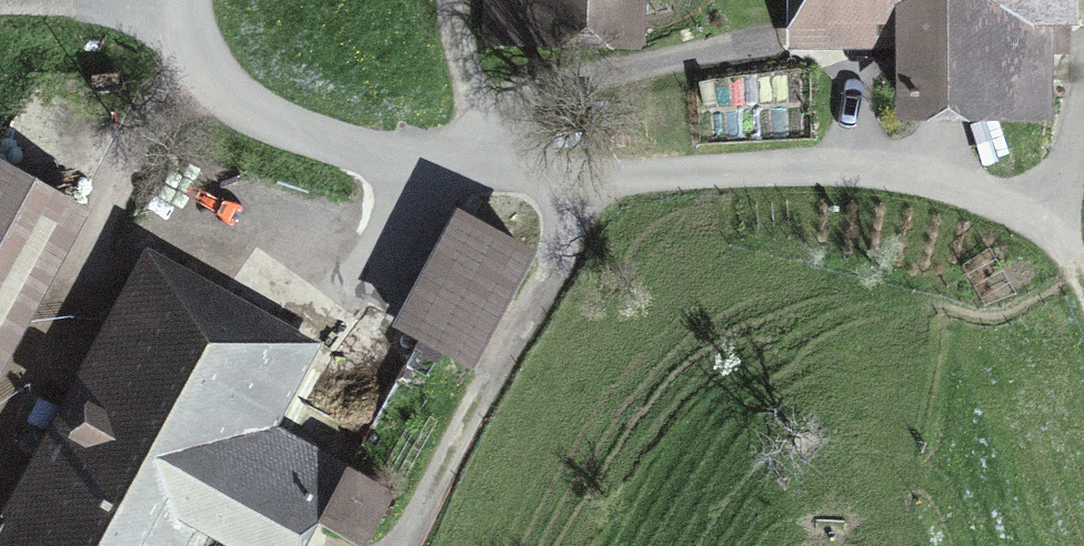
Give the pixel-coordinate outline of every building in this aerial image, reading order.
[(618,0),(477,0),(477,34),(617,36),(618,0)] [(1047,51),(1065,51),(1065,0),(824,0),(824,17),(910,17),(910,109),(984,109),(984,118),(1047,118),(1047,51)] [(0,170),(0,347),(75,212),(0,170)] [(407,325),(474,361),(530,259),(468,214),(407,325)] [(222,529),(219,534),(242,545),(300,545),(321,505),(370,531),(391,492),(243,413),(288,330),(150,256),(9,515),(66,545),(169,545),(188,511),(222,529)]
